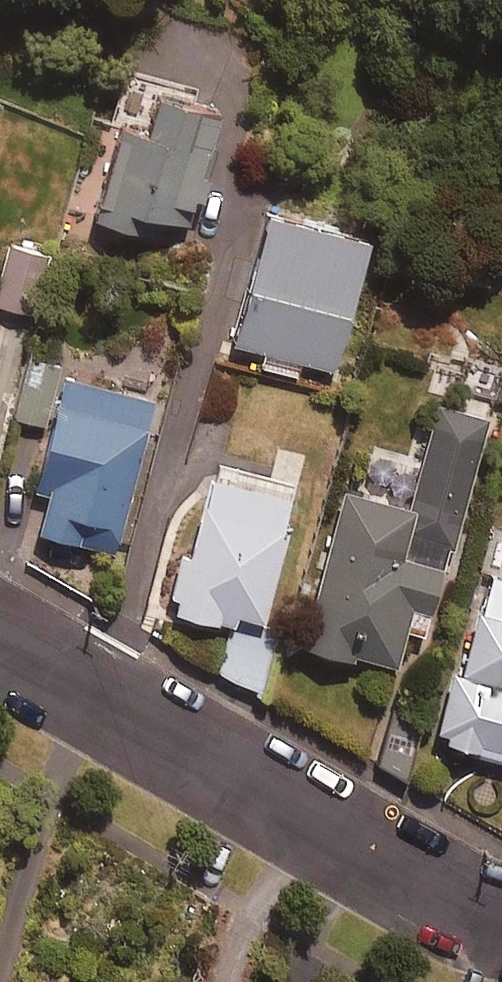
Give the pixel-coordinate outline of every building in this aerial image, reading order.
[(224,111),(160,92),(148,132),(125,126),(99,219),(148,232),(153,214),(191,225),(224,111)] [(360,242),(260,218),(230,347),(264,355),(262,368),(292,375),(295,364),(329,372),(360,242)] [(12,243),(0,287),(0,304),(42,316),(59,256),(12,243)] [(62,367),(32,359),(17,418),(47,425),(62,367)] [(159,400),(71,377),(41,490),(55,494),(45,534),(118,553),(159,400)] [(343,497),(298,651),(350,666),(353,657),(392,668),(403,633),(420,638),(483,425),(435,410),(404,515),(343,497)] [(189,558),(181,556),(168,602),(173,603),(170,616),(230,632),(233,619),(257,626),(295,487),(215,465),(189,558)] [(451,675),(435,735),(443,737),(441,748),(501,764),(501,584),(486,580),(460,677),(451,675)] [(235,621),(215,676),(260,704),(280,634),(235,621)]
